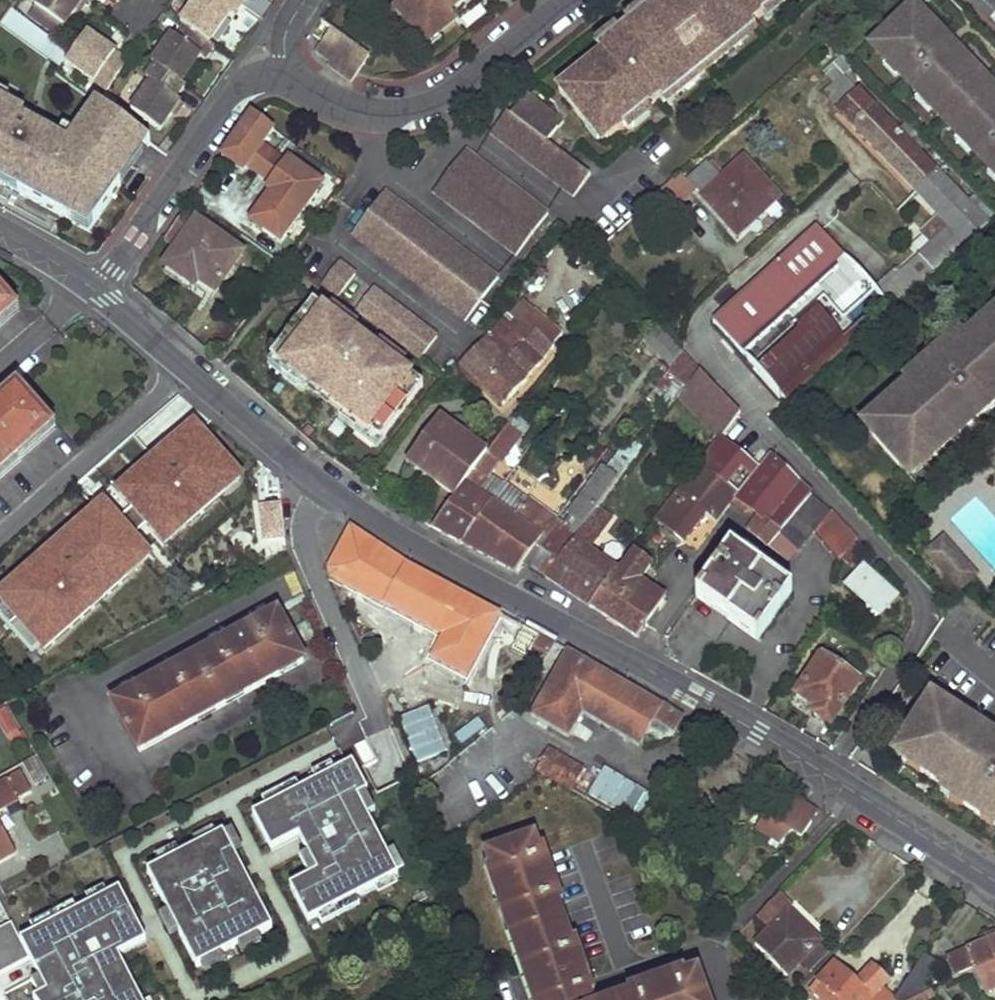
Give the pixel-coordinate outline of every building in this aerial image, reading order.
[(84,0),(41,0),(36,7),(64,28),(84,0)] [(243,5),(236,0),(197,0),(181,23),(185,25),(210,44),(230,16),(234,18),(243,5)] [(403,5),(397,10),(414,32),(421,27),(433,41),(457,21),(461,26),(493,0),(398,0),(403,5)] [(643,24),(639,19),(608,44),(612,49),(559,92),(586,124),(591,120),(608,141),(673,89),(677,94),(741,43),(734,34),(775,0),(672,0),(643,24)] [(914,6),(907,13),(917,22),(923,16),(914,6)] [(73,54),(12,9),(1,25),(61,70),(67,62),(73,54)] [(975,69),(972,71),(961,61),(964,58),(923,16),(917,22),(907,13),(873,45),(888,61),(891,58),(903,71),(901,74),(920,94),(922,92),(936,106),(933,108),(959,135),(961,132),(975,146),(972,148),(992,168),(994,166),(994,167),(994,90),(975,69)] [(205,59),(214,46),(210,44),(185,25),(177,38),(172,35),(152,64),(156,66),(182,85),(201,57),(205,59)] [(332,29),(316,51),(331,62),(328,65),(352,82),(370,56),(332,29)] [(108,91),(128,63),(87,33),(73,54),(67,62),(108,91)] [(964,58),(961,61),(972,71),(975,69),(978,65),(967,55),(964,58)] [(888,61),(884,64),(897,77),(901,74),(903,71),(891,58),(888,61)] [(176,100),(185,87),(182,85),(156,66),(147,79),(151,83),(131,110),(160,131),(180,103),(176,100)] [(916,192),(936,172),(857,90),(837,110),(916,192)] [(920,94),(917,98),(930,111),(933,108),(936,106),(922,92),(920,94)] [(526,95),(511,115),(507,112),(490,134),(574,197),(590,176),(547,143),(558,128),(539,113),(543,107),(526,95)] [(72,223),(77,215),(95,225),(108,206),(101,200),(144,138),(99,105),(77,136),(81,139),(74,149),(59,140),(53,136),(51,139),(44,135),(22,122),(26,116),(0,101),(0,183),(72,223)] [(562,122),(543,107),(539,113),(558,128),(562,122)] [(261,176),(276,156),(264,147),(275,131),(255,116),(229,152),(249,167),(261,176)] [(65,129),(59,140),(74,149),(81,139),(77,136),(65,129)] [(959,135),(955,138),(969,152),(972,148),(975,146),(961,132),(959,135)] [(152,144),(144,138),(101,200),(108,206),(152,144)] [(516,256),(548,214),(465,150),(433,193),(516,256)] [(244,173),(249,167),(229,152),(224,158),(244,173)] [(261,176),(272,185),(287,165),(276,156),(261,176)] [(779,198),(743,158),(722,179),(705,162),(686,179),(695,189),(738,235),(779,198)] [(302,216),(318,195),(310,189),(316,181),(290,161),(287,165),(272,185),(276,188),(272,194),(252,223),(275,240),(281,232),(287,237),(302,216)] [(936,172),(916,192),(950,227),(899,274),(894,269),(874,288),(891,307),(893,311),(987,224),(936,172)] [(672,210),(695,189),(686,179),(681,173),(658,194),(672,210)] [(310,189),(318,195),(324,187),(316,181),(310,189)] [(276,188),(272,185),(268,191),(272,194),(276,188)] [(351,234),(466,321),(499,279),(384,191),(351,234)] [(184,214),(165,241),(178,250),(167,268),(186,281),(191,276),(216,293),(243,254),(184,214)] [(90,234),(95,225),(77,215),(72,223),(90,234)] [(874,288),(816,226),(717,321),(787,401),(891,307),(874,288)] [(338,262),(321,284),(338,296),(355,275),(338,262)] [(371,287),(355,309),(419,359),(436,337),(371,287)] [(17,313),(0,294),(0,328),(17,313)] [(515,322),(532,304),(522,295),(506,312),(515,322)] [(312,302),(270,357),(379,442),(422,386),(312,302)] [(514,350),(483,384),(503,405),(528,380),(527,377),(545,358),(550,346),(548,343),(560,329),(532,304),(515,322),(500,336),(504,341),(514,350)] [(967,339),(965,336),(955,345),(951,341),(913,375),(917,379),(887,406),(887,405),(876,415),(885,425),(873,437),(902,469),(914,457),(923,467),(994,402),(994,314),(967,339)] [(655,322),(643,339),(669,369),(682,352),(655,322)] [(499,348),(487,337),(463,365),(483,384),(514,350),(504,341),(499,348)] [(669,369),(651,394),(659,401),(675,381),(685,389),(699,371),(682,352),(669,369)] [(699,371),(685,389),(707,408),(720,392),(699,371)] [(0,409),(0,477),(54,431),(20,392),(0,409)] [(510,424),(524,436),(535,421),(521,408),(510,424)] [(876,415),(863,425),(873,437),(885,425),(876,415)] [(456,495),(490,450),(440,417),(409,460),(456,495)] [(697,459),(714,440),(687,418),(671,436),(697,459)] [(175,446),(152,420),(131,439),(154,465),(175,446)] [(464,544),(493,503),(480,493),(487,483),(498,465),(524,436),(510,424),(503,432),(490,450),(456,495),(434,527),(464,544)] [(541,487),(550,495),(586,441),(578,433),(553,469),(541,487)] [(813,492),(771,454),(762,465),(723,435),(656,519),(683,541),(704,514),(715,520),(735,495),(759,515),(749,530),(789,564),(814,535),(842,564),(859,540),(833,514),(811,495),(813,492)] [(628,466),(639,452),(630,447),(619,461),(628,466)] [(914,457),(902,469),(910,478),(923,467),(914,457)] [(117,496),(162,559),(176,549),(186,564),(204,552),(214,567),(263,534),(241,503),(211,524),(168,461),(117,496)] [(541,487),(553,469),(544,464),(527,484),(530,486),(537,492),(541,487)] [(594,513),(617,480),(602,470),(570,514),(577,519),(569,530),(556,520),(526,562),(547,576),(594,513)] [(493,503),(500,493),(487,483),(480,493),(493,503)] [(537,492),(530,486),(509,515),(517,521),(537,492)] [(526,562),(556,520),(540,509),(550,495),(541,487),(537,492),(517,521),(492,558),(518,572),(526,562)] [(285,536),(282,503),(261,505),(264,538),(285,536)] [(492,558),(517,521),(509,515),(493,503),(464,544),(492,558)] [(612,578),(617,571),(614,569),(619,560),(615,556),(608,564),(586,550),(604,522),(594,513),(547,576),(591,606),(612,578)] [(332,578),(443,634),(431,658),(469,677),(501,614),(407,563),(351,526),(328,566),(332,578)] [(979,576),(946,540),(929,556),(963,592),(979,576)] [(791,591),(730,549),(697,597),(758,638),(791,591)] [(591,606),(637,637),(658,605),(635,588),(650,565),(634,555),(616,579),(612,578),(591,606)] [(865,567),(848,585),(870,606),(875,602),(884,610),(896,596),(865,567)] [(276,626),(112,714),(137,760),(300,672),(276,626)] [(538,634),(526,656),(541,666),(555,643),(538,634)] [(568,650),(532,716),(569,737),(583,713),(638,746),(652,721),(672,732),(681,717),(659,704),(568,650)] [(824,656),(799,695),(816,707),(813,713),(832,725),(860,680),(824,656)] [(931,697),(925,707),(938,715),(944,705),(931,697)] [(0,708),(0,725),(9,744),(24,737),(8,704),(0,708)] [(944,705),(938,715),(925,707),(900,746),(913,754),(907,765),(943,788),(953,794),(950,800),(993,827),(994,825),(994,738),(944,705)] [(426,707),(396,720),(416,767),(446,755),(426,707)] [(360,760),(373,756),(368,739),(354,743),(360,760)] [(913,754),(900,746),(894,756),(907,765),(913,754)] [(583,768),(549,748),(536,770),(570,790),(583,768)] [(35,756),(22,763),(34,784),(47,776),(35,756)] [(369,792),(353,762),(252,814),(271,851),(301,835),(321,874),(294,888),(310,920),(398,875),(358,798),(369,792)] [(19,803),(18,798),(32,791),(23,774),(0,786),(0,812),(19,803)] [(953,794),(943,788),(939,793),(950,800),(953,794)] [(765,815),(757,829),(782,843),(793,833),(803,838),(812,822),(798,814),(803,803),(792,797),(777,822),(765,815)] [(16,853),(0,824),(0,861),(16,853)] [(273,925),(224,832),(149,872),(198,965),(273,925)] [(535,837),(486,854),(536,999),(592,999),(535,837)] [(113,866),(4,924),(32,976),(105,938),(135,923),(141,921),(113,866)] [(818,941),(819,940),(787,911),(791,907),(777,894),(756,915),(770,928),(755,945),(787,975),(800,960),(818,941)] [(105,938),(117,960),(146,945),(135,923),(105,938)] [(946,958),(951,972),(957,970),(958,972),(975,965),(986,989),(994,986),(994,937),(946,958)] [(813,972),(830,953),(818,941),(800,960),(813,972)] [(896,998),(899,999),(906,999),(931,988),(925,986),(940,963),(925,954),(897,997),(896,998)] [(827,999),(895,999),(896,998),(897,997),(882,985),(887,979),(871,964),(855,983),(835,963),(812,987),(827,999)] [(64,999),(65,999),(131,999),(115,969),(80,988),(80,991),(64,999)] [(695,971),(616,999),(706,999),(695,971)] [(931,988),(906,999),(940,999),(931,988)]
